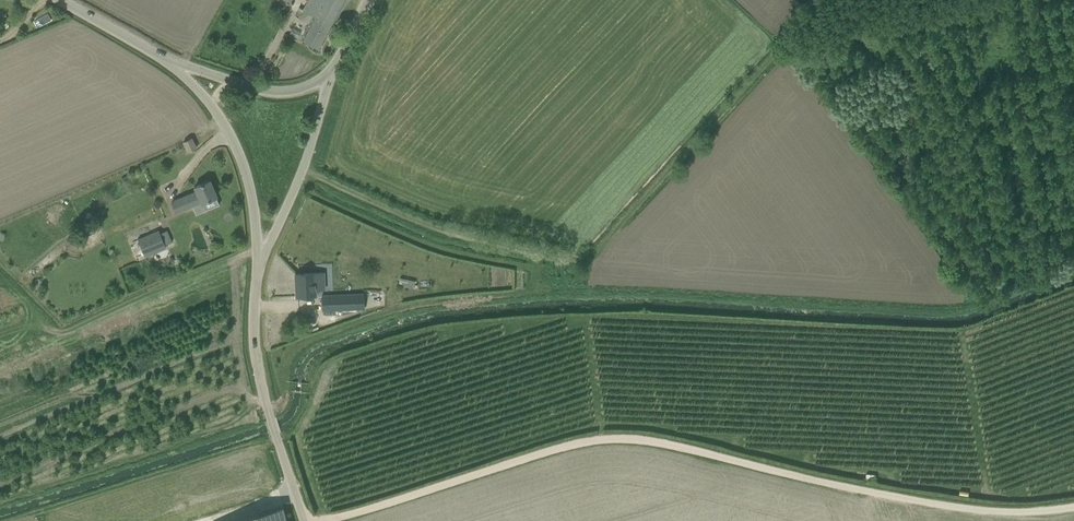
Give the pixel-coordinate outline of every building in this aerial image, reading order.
[(346,0),(309,0),(304,9),(305,10),(300,19),(309,24),(302,38),(321,48),(321,47),(346,0)] [(196,148),(192,138),(184,142),(188,152),(196,148)] [(128,174),(122,177),(125,185),(132,182),(128,174)] [(220,204),(210,180),(195,186),(197,191),(172,202),(176,212),(202,201),(205,210),(220,204)] [(138,238),(146,256),(166,248),(159,230),(138,238)] [(297,296),(317,296),(316,273),(296,274),(297,296)] [(413,289),(415,281),(400,277),(398,285),(413,289)] [(323,295),(322,295),(323,310),(364,308),(364,293),(323,295)] [(282,506),(229,520),(286,520),(282,506)]
